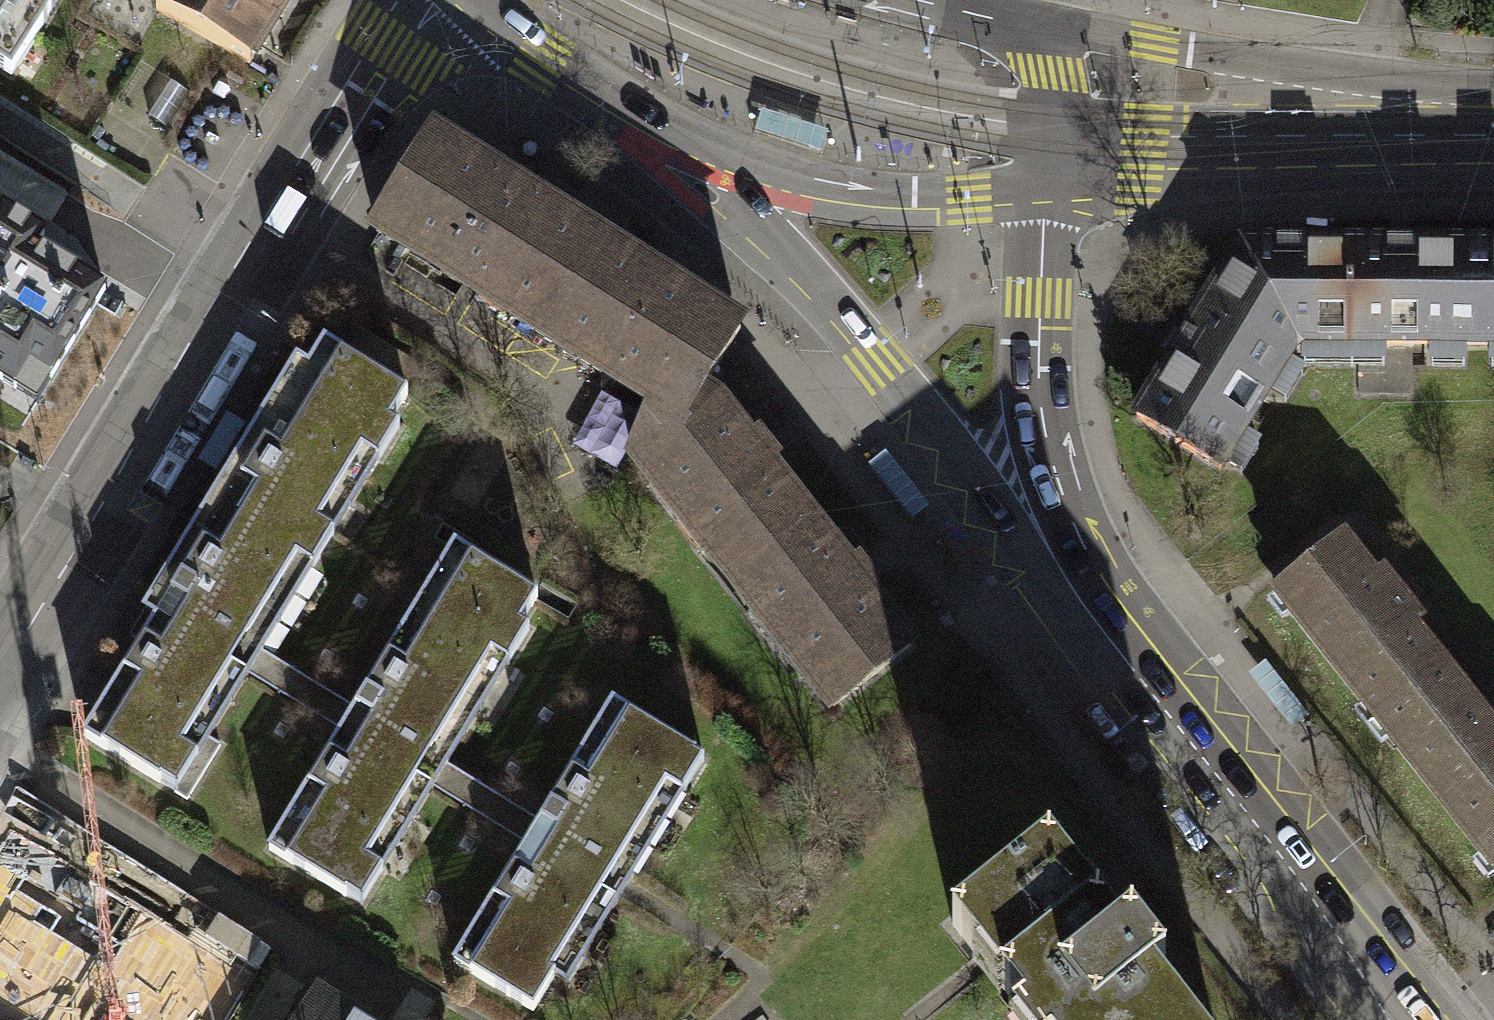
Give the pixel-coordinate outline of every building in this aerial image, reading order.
[(11,74),(44,23),(57,0),(0,0),(0,67),(11,74)] [(289,0),(162,0),(157,9),(252,62),(289,0)] [(376,231),(546,337),(603,246),(433,140),(376,231)] [(2,383),(17,359),(51,380),(105,291),(37,250),(45,237),(3,211),(0,216),(0,381),(2,383)] [(739,331),(603,246),(546,337),(653,404),(677,419),(691,409),(702,393),(739,331)] [(1209,300),(1293,351),(1303,344),(1360,345),(1360,297),(1346,297),(1346,247),(1242,247),(1209,300)] [(1493,346),(1493,298),(1456,298),(1456,248),(1346,247),(1346,297),(1360,297),(1360,345),(1493,346)] [(1456,248),(1456,298),(1493,298),(1493,248),(1456,248)] [(1293,351),(1209,300),(1136,419),(1219,470),(1293,351)] [(155,620),(83,737),(187,800),(221,745),(193,728),(231,666),(248,676),(249,675),(263,651),(264,650),(247,640),(297,559),(313,569),(335,533),(319,523),(362,453),(378,462),(400,427),(390,422),(407,394),(324,344),(171,593),(160,586),(144,612),(155,620)] [(632,452),(732,578),(809,518),(768,466),(771,463),(752,440),(749,442),(716,401),(702,393),(691,409),(677,419),(653,404),(632,452)] [(850,569),(809,518),(732,578),(833,706),(910,646),(869,594),(875,589),(856,564),(850,569)] [(1344,539),(1276,592),(1380,723),(1416,695),(1435,718),(1466,694),(1414,629),(1422,622),(1384,574),(1376,581),(1344,539)] [(341,731),(268,849),(345,896),(346,894),(362,905),(384,869),(367,859),(416,779),(433,789),(434,787),(448,764),(449,763),(432,752),(492,655),(509,665),(530,630),(521,624),(537,597),(455,546),(355,708),(341,731)] [(355,708),(263,651),(249,675),(341,731),(355,708)] [(1493,868),(1493,730),(1466,694),(1435,718),(1416,695),(1380,723),(1493,868)] [(696,753),(613,702),(540,821),(526,844),(453,963),(534,1012),(556,975),(552,972),(601,892),(618,902),(634,876),(617,866),(666,785),(683,796),(704,760),(695,754),(696,753)] [(540,821),(448,764),(434,787),(526,844),(540,821)] [(0,850),(0,976),(22,991),(43,960),(51,965),(101,889),(12,831),(0,850)] [(1168,1017),(1178,1009),(1155,980),(1167,971),(1143,941),(1142,942),(1135,933),(1136,932),(1134,928),(1122,937),(1100,909),(1089,917),(1076,900),(1067,889),(1076,881),(1050,847),(952,924),(979,959),(993,948),(999,957),(1014,976),(1001,986),(1024,1015),(1018,1019),(1026,1019),(1030,1017),(1033,1019),(1170,1019),(1168,1017)] [(101,889),(51,965),(43,960),(22,991),(67,1019),(108,1019),(164,928),(101,889)] [(164,928),(108,1019),(217,1019),(244,976),(164,928)] [(298,1019),(351,1019),(313,997),(298,1019)]
